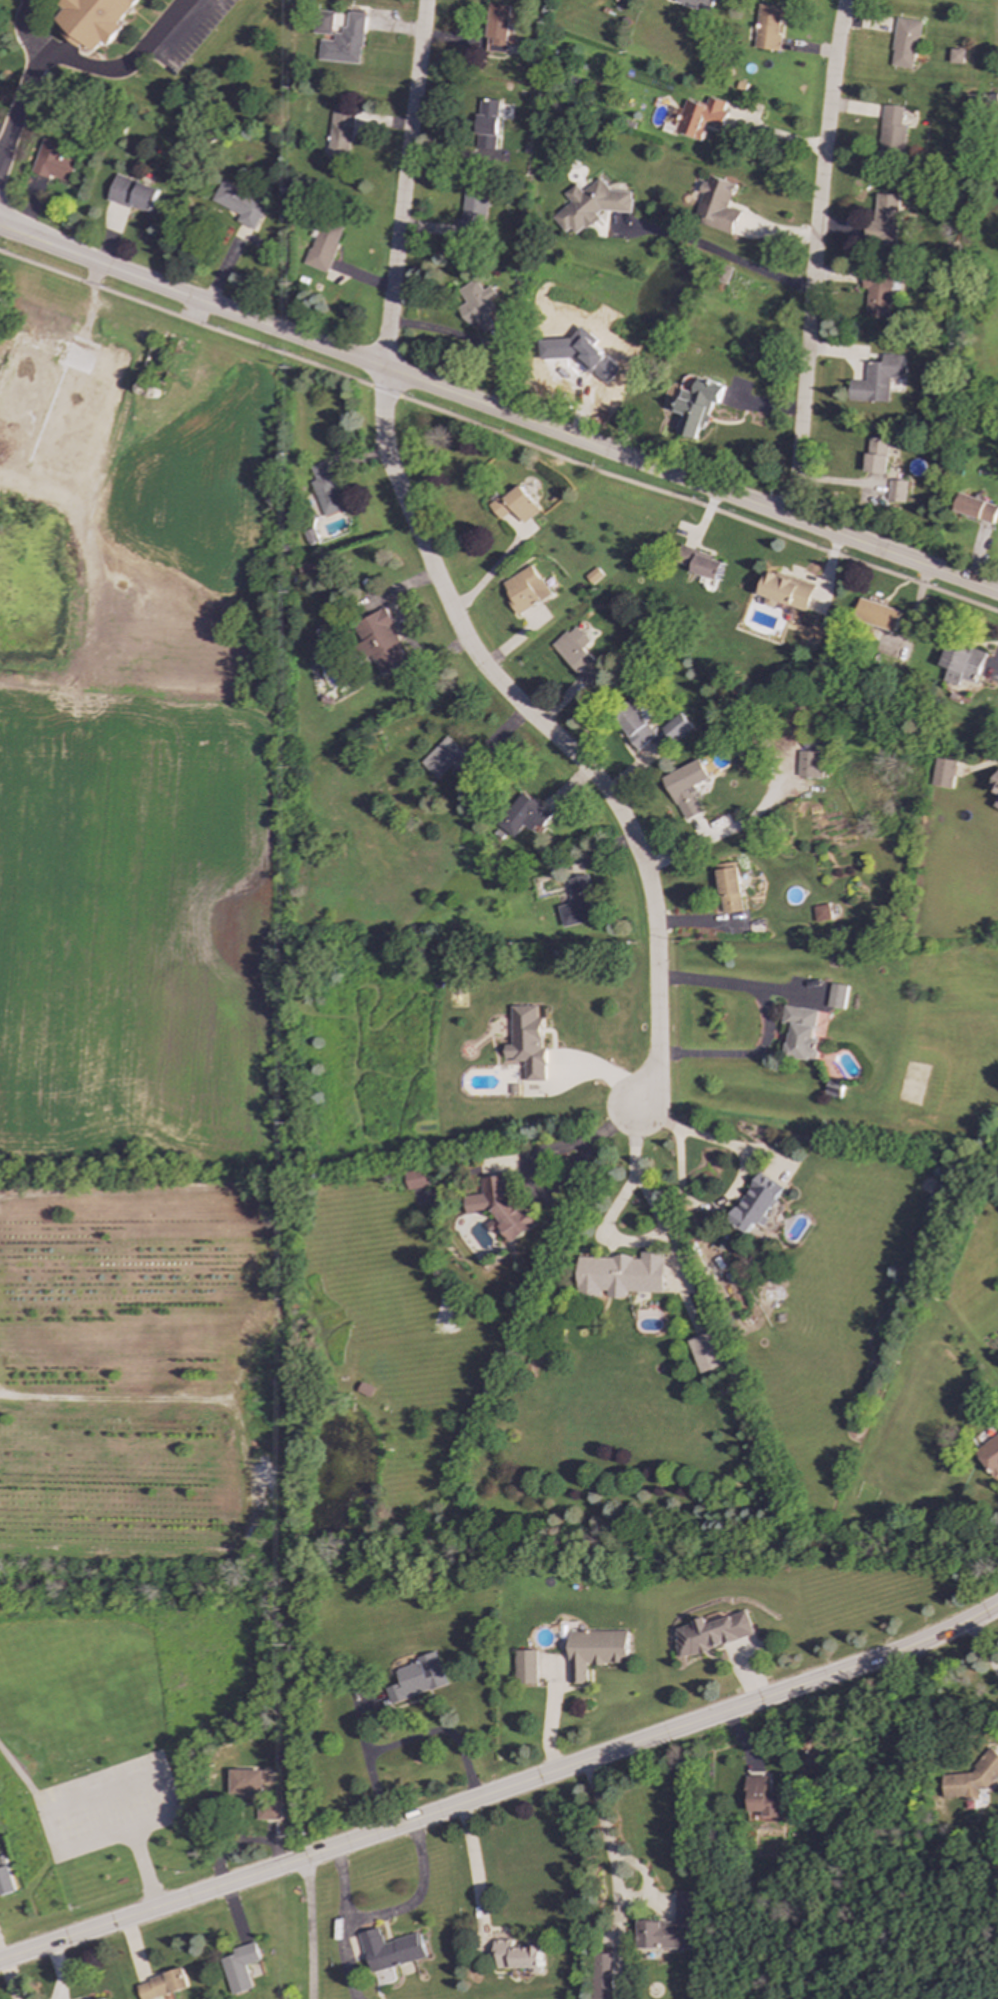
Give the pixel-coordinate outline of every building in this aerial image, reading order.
[(65,13),(65,12),(55,24),(83,45),(85,43),(96,52),(104,43),(110,45),(145,0),(74,0),(65,13)] [(710,0),(674,0),(673,3),(706,14),(710,0)] [(506,47),(511,6),(490,4),(485,50),(496,52),(496,46),(506,47)] [(753,49),(777,50),(779,6),(756,5),(753,49)] [(332,35),(333,12),(315,11),(314,34),(332,35)] [(360,64),(364,14),(345,12),(343,34),(334,33),(333,41),(320,40),(318,60),(360,64)] [(919,20),(895,18),(891,66),(915,68),(919,20)] [(963,63),(964,49),(950,49),(949,63),(963,63)] [(700,140),(705,122),(722,127),(727,112),(722,110),(725,102),(707,97),(705,105),(685,99),(675,132),(700,140)] [(498,100),(478,99),(477,149),(497,149),(498,100)] [(904,154),(905,126),(902,126),(903,106),(881,105),(879,152),(904,154)] [(325,155),(347,159),(356,112),(334,108),(325,155)] [(33,174),(49,178),(49,176),(72,182),(78,159),(64,155),(67,145),(42,138),(33,174)] [(160,188),(116,175),(108,200),(152,214),(160,188)] [(733,234),(740,211),(728,208),(735,184),(706,175),(701,193),(702,194),(694,223),(733,234)] [(631,212),(632,192),(610,191),(600,178),(582,192),(576,184),(564,194),(571,202),(553,217),(565,232),(571,228),(572,229),(586,230),(598,221),(599,211),(631,212)] [(212,201),(240,214),(236,222),(254,230),(268,202),(222,181),(212,201)] [(460,231),(483,234),(487,194),(464,191),(460,231)] [(899,195),(872,193),(869,243),(896,245),(899,195)] [(304,264),(326,273),(344,228),(322,219),(304,264)] [(866,317),(889,319),(891,289),(898,290),(900,274),(864,272),(862,289),(868,289),(866,317)] [(493,326),(485,314),(494,308),(489,300),(496,296),(490,285),(482,290),(475,279),(458,290),(465,302),(456,307),(468,326),(475,322),(483,333),(493,326)] [(849,400),(889,402),(890,378),(904,379),(905,356),(883,355),(882,362),(867,361),(866,381),(850,380),(849,400)] [(679,434),(697,439),(701,428),(706,430),(714,403),(719,404),(724,385),(699,378),(695,393),(682,389),(676,411),(685,414),(679,434)] [(866,473),(887,474),(889,439),(868,438),(866,473)] [(310,482),(323,517),(345,508),(327,461),(310,467),(315,480),(310,482)] [(906,481),(889,480),(888,501),(905,502),(906,481)] [(488,505),(501,520),(512,510),(524,524),(540,510),(518,485),(502,499),(499,495),(488,505)] [(993,524),(997,508),(997,505),(959,493),(953,511),(993,524)] [(718,581),(725,561),(682,545),(675,565),(718,581)] [(299,575),(316,574),(315,561),(298,562),(299,575)] [(499,584),(518,615),(549,595),(531,565),(499,584)] [(601,575),(594,567),(584,576),(591,584),(601,575)] [(807,612),(816,585),(767,569),(758,594),(766,597),(764,604),(786,611),(787,605),(807,612)] [(894,632),(901,612),(860,598),(853,618),(894,632)] [(351,626),(378,677),(410,660),(383,608),(351,626)] [(589,686),(604,672),(581,648),(589,641),(573,625),(551,646),(589,686)] [(977,683),(985,652),(969,648),(968,650),(946,644),(940,666),(947,668),(944,681),(959,686),(961,679),(977,683)] [(661,727),(673,743),(693,729),(681,713),(661,727)] [(422,763),(438,779),(451,765),(467,779),(479,766),(447,736),(422,763)] [(821,778),(822,752),(798,751),(797,776),(821,778)] [(930,785),(952,789),(956,761),(935,757),(930,785)] [(663,777),(684,821),(703,812),(697,800),(701,798),(694,785),(709,778),(699,759),(663,777)] [(997,793),(997,770),(989,789),(997,793)] [(524,825),(535,833),(550,812),(522,792),(498,825),(514,838),(524,825)] [(721,913),(742,912),(739,862),(718,864),(721,913)] [(563,927),(600,919),(590,874),(567,879),(573,903),(559,906),(563,927)] [(831,920),(830,905),(813,906),(815,922),(831,920)] [(844,1009),(848,986),(832,983),(828,1006),(844,1009)] [(814,1038),(818,1010),(785,1005),(782,1024),(791,1025),(786,1057),(816,1061),(820,1039),(814,1038)] [(512,1006),(512,1045),(505,1045),(505,1061),(526,1061),(526,1081),(546,1081),(546,1048),(543,1048),(543,1017),(539,1017),(539,1006),(512,1006)] [(403,1173),(407,1190),(428,1186),(424,1168),(403,1173)] [(786,1188),(761,1172),(729,1221),(749,1233),(756,1222),(761,1225),(786,1188)] [(512,1243),(536,1225),(515,1198),(511,1193),(509,1175),(480,1179),(482,1194),(464,1196),(466,1215),(477,1214),(480,1211),(493,1210),(494,1218),(486,1224),(499,1242),(497,1224),(512,1243)] [(664,1292),(664,1252),(641,1251),(641,1258),(578,1256),(577,1293),(607,1294),(607,1297),(627,1298),(627,1291),(664,1292)] [(722,1367),(712,1332),(689,1339),(698,1373),(722,1367)] [(997,1475),(997,1433),(974,1450),(993,1478),(997,1475)] [(755,1635),(748,1611),(707,1624),(706,1618),(673,1628),(682,1658),(755,1635)] [(629,1664),(628,1631),(570,1631),(570,1683),(587,1683),(587,1664),(629,1664)] [(447,1685),(436,1651),(417,1657),(419,1662),(396,1669),(400,1683),(386,1688),(390,1703),(447,1685)] [(537,1684),(537,1651),(515,1651),(516,1684),(537,1684)] [(944,1800),(978,1796),(977,1790),(992,1788),(990,1773),(997,1772),(997,1752),(985,1753),(986,1760),(972,1762),(973,1772),(942,1775),(944,1800)] [(262,1770),(229,1769),(228,1794),(240,1795),(240,1798),(261,1799),(262,1770)] [(748,1812),(764,1812),(764,1817),(783,1818),(784,1793),(767,1793),(767,1776),(749,1776),(748,1812)] [(257,1819),(279,1820),(279,1802),(257,1801),(257,1819)] [(18,1892),(9,1865),(0,1868),(0,1897),(18,1892)] [(636,1922),(636,1949),(696,1949),(696,1891),(675,1891),(675,1922),(636,1922)] [(426,1958),(420,1933),(383,1942),(379,1928),(359,1933),(369,1972),(426,1958)] [(540,1946),(512,1947),(511,1938),(493,1939),(494,1970),(541,1969),(540,1946)] [(232,1995),(253,1989),(246,1965),(260,1961),(255,1942),(233,1949),(234,1955),(221,1959),(232,1995)] [(612,1953),(591,1954),(592,1998),(613,1998),(612,1953)] [(189,1990),(184,1970),(137,1980),(141,1998),(146,1998),(189,1990)]
